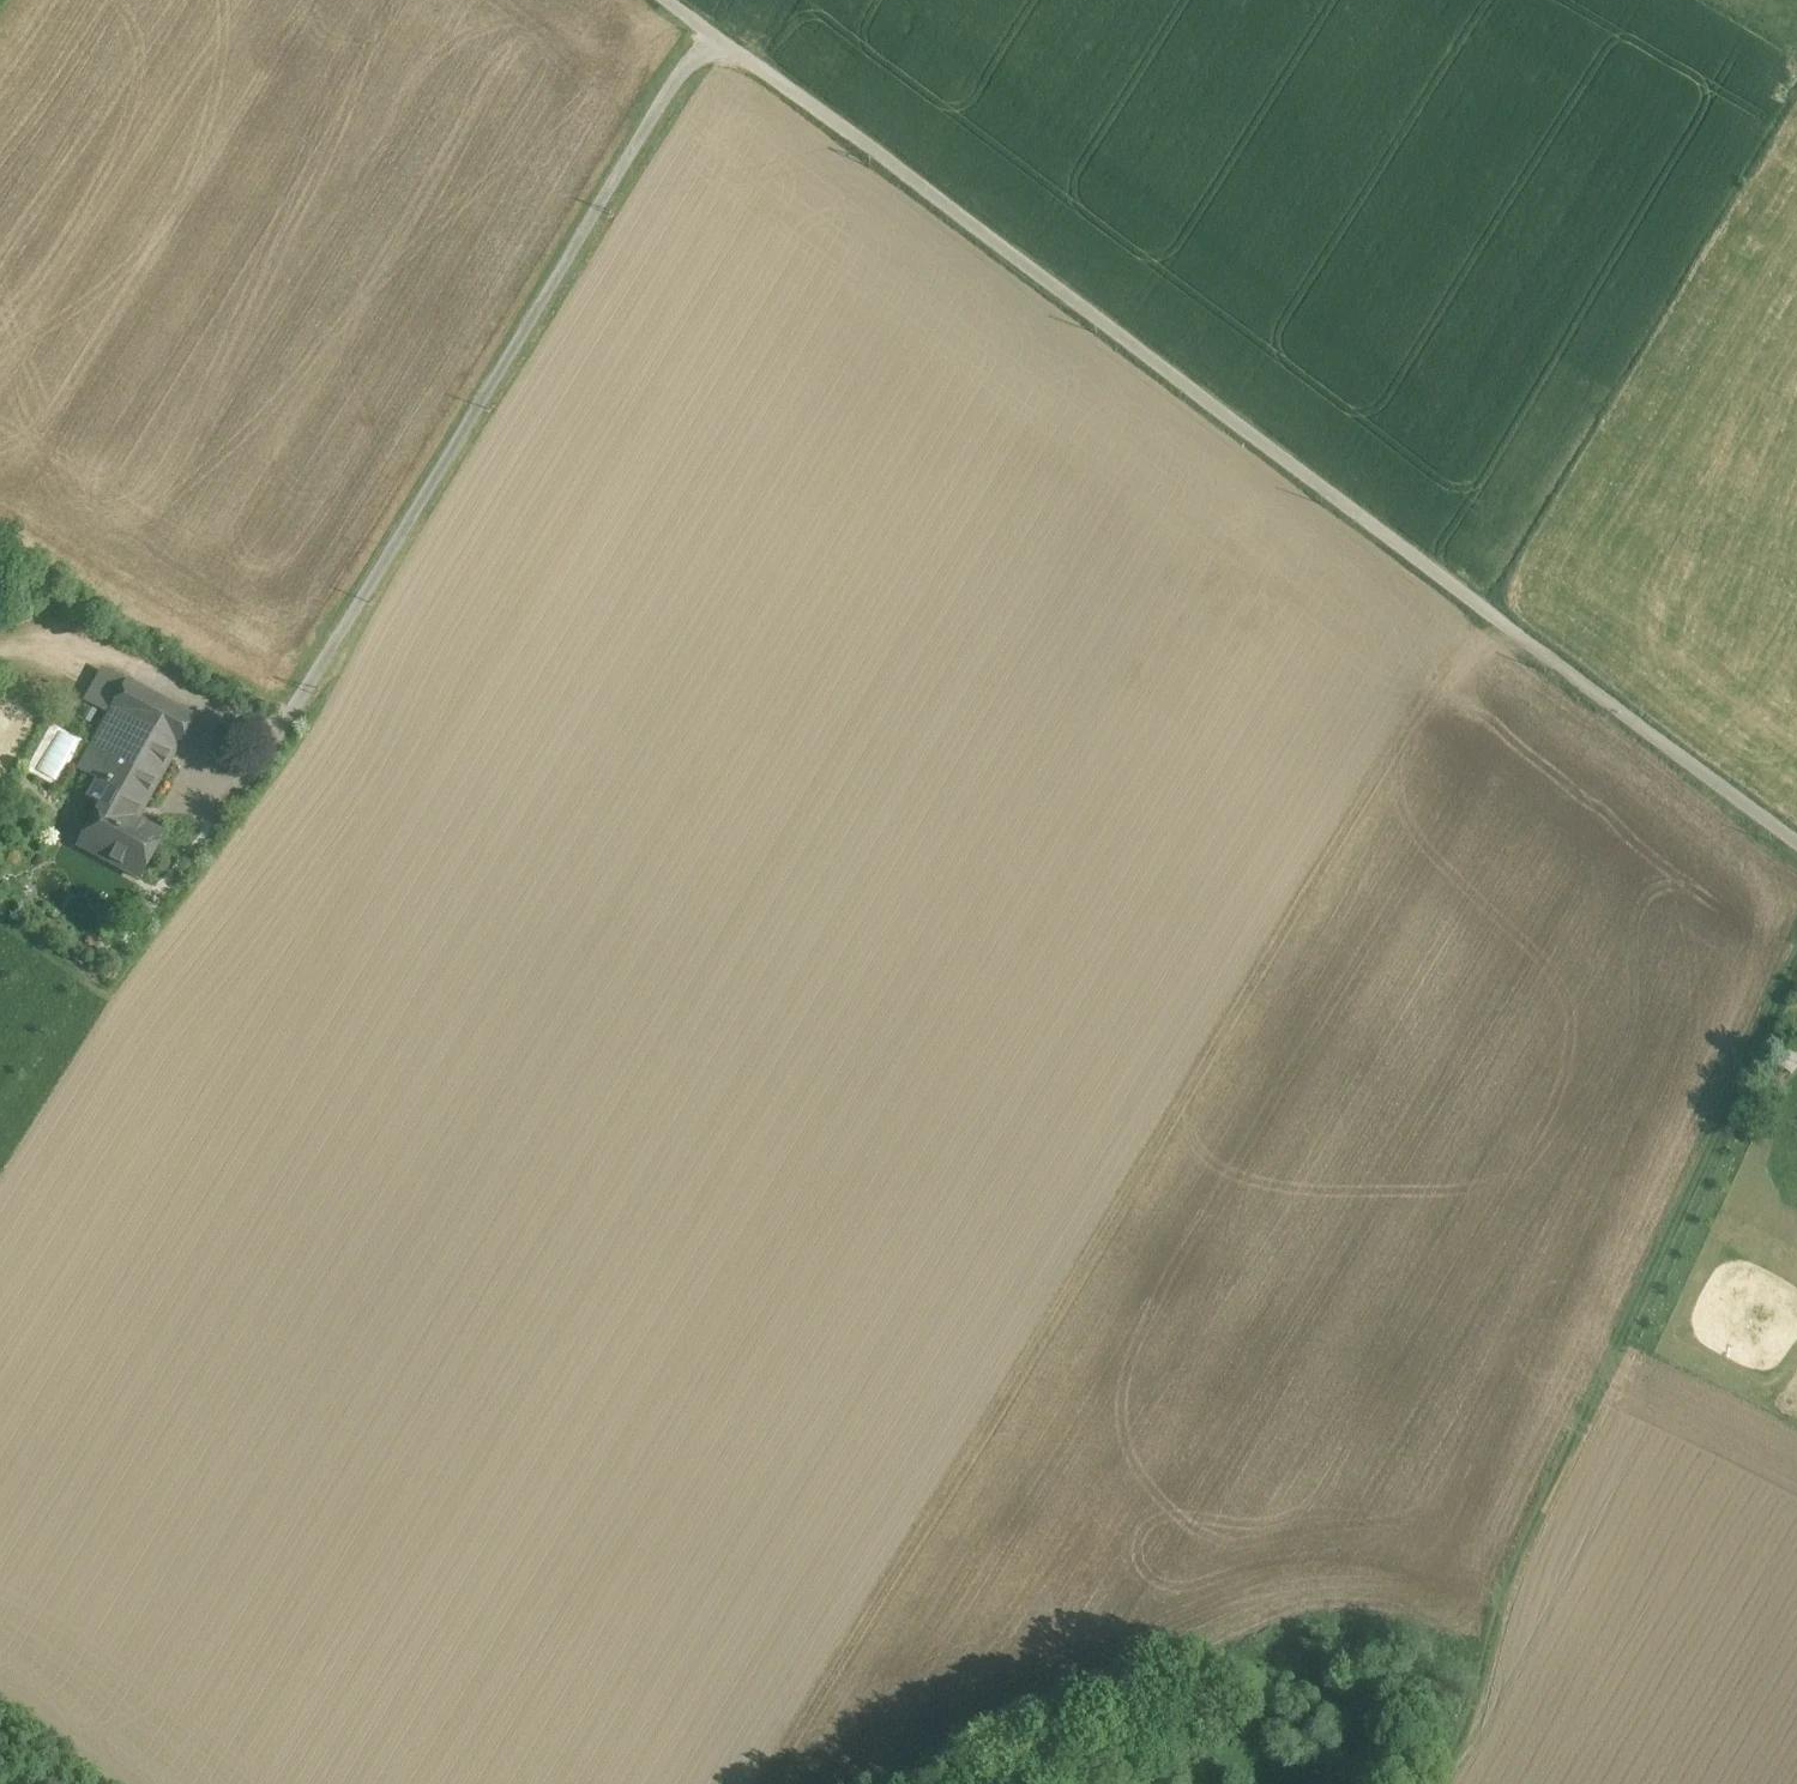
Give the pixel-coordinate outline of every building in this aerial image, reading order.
[(105,664),(85,696),(107,710),(127,678),(105,664)] [(205,715),(135,676),(82,771),(101,782),(69,839),(146,882),(174,831),(148,816),(205,715)]
